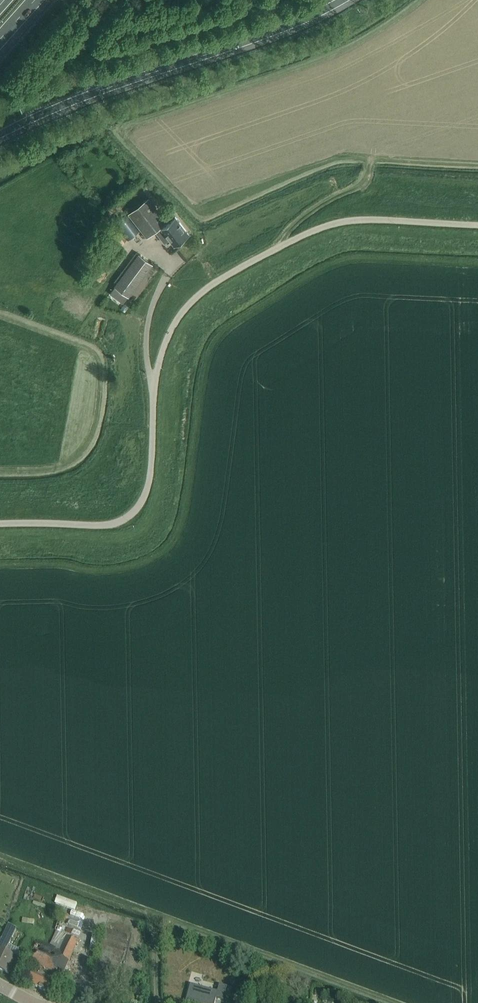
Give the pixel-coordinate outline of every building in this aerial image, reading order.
[(155,230),(167,221),(149,197),(129,212),(148,236),(155,230)] [(127,238),(138,230),(126,213),(115,221),(127,238)] [(155,230),(163,239),(167,236),(168,237),(174,244),(188,233),(174,215),(167,221),(155,230)] [(128,296),(153,263),(139,253),(115,286),(128,296)] [(13,965),(16,959),(15,958),(19,950),(9,945),(18,929),(9,924),(0,942),(0,970),(8,974),(13,965)] [(115,977),(116,973),(127,936),(105,929),(93,971),(115,977)] [(63,972),(78,941),(56,931),(49,948),(32,940),(28,948),(22,945),(19,952),(31,957),(28,963),(36,967),(28,983),(50,993),(56,981),(53,980),(58,969),(63,972)] [(186,1002),(190,1002),(215,1002),(216,1000),(223,1002),(227,988),(219,985),(217,992),(190,985),(186,1002)]
